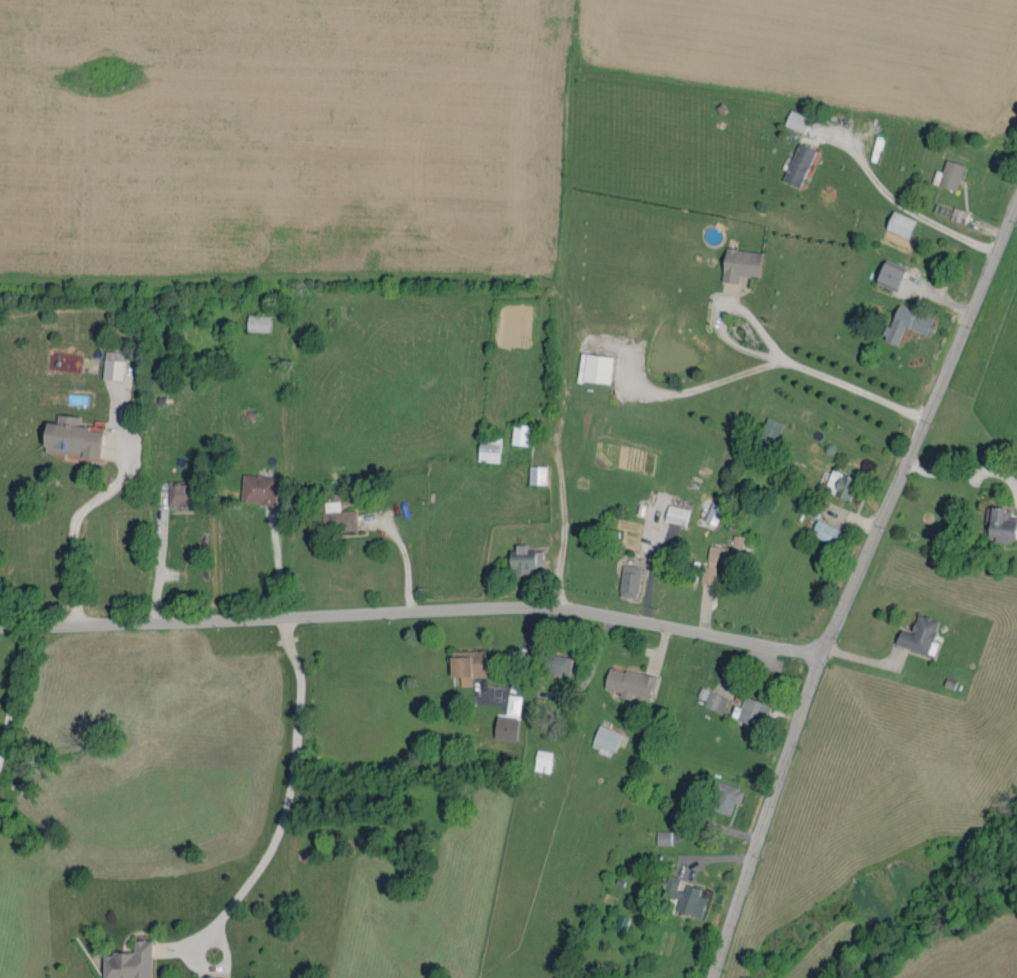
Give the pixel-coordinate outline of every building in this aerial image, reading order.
[(779,121),(798,130),(804,115),(785,106),(779,121)] [(810,147),(793,140),(777,178),(794,185),(810,147)] [(931,167),(926,180),(950,188),(959,161),(941,156),(937,169),(931,167)] [(947,216),(959,220),(962,209),(951,205),(947,216)] [(902,235),(910,217),(887,207),(879,226),(902,235)] [(753,274),(755,248),(718,245),(716,279),(733,280),(733,272),(753,274)] [(869,279),(890,288),(900,265),(879,256),(869,279)] [(928,315),(894,301),(879,337),(892,342),(900,322),(921,331),(928,315)] [(241,328),(263,328),(263,312),(242,312),(241,328)] [(118,376),(119,348),(99,348),(98,376),(118,376)] [(571,377),(604,382),(608,354),(575,349),(571,377)] [(97,427),(73,424),(74,413),(51,411),(50,420),(38,419),(35,449),(94,455),(97,427)] [(778,420),(762,413),(752,436),(767,443),(778,420)] [(523,442),(524,422),(507,421),(506,442),(523,442)] [(472,458),(495,459),(496,434),(473,432),(472,458)] [(540,482),(541,463),(524,463),(523,481),(540,482)] [(851,473),(825,467),(820,491),(845,496),(851,473)] [(271,472),(236,472),(235,500),(270,501),(271,472)] [(162,504),(183,505),(184,479),(163,478),(162,504)] [(351,507),(334,508),(334,498),(317,499),(318,529),(352,527),(351,507)] [(711,522),(717,504),(706,500),(699,518),(711,522)] [(685,506),(663,502),(659,518),(682,523),(685,506)] [(1008,540),(1010,520),(1005,519),(1006,506),(982,504),(979,533),(989,534),(988,538),(1008,540)] [(805,531),(829,542),(836,526),(812,515),(805,531)] [(739,533),(728,531),(726,545),(704,542),(701,563),(697,562),(695,579),(709,581),(712,558),(735,561),(739,533)] [(526,569),(526,564),(538,563),(537,548),(521,548),(521,544),(502,544),(503,570),(526,569)] [(633,595),(634,563),(616,562),(614,594),(633,595)] [(923,651),(932,617),(910,611),(906,629),(894,626),(889,643),(923,651)] [(444,674),(454,674),(454,683),(466,683),(466,674),(481,673),(480,647),(443,648),(444,674)] [(565,653),(538,651),(537,670),(563,673),(565,653)] [(616,690),(615,694),(626,697),(627,693),(645,697),(651,674),(603,662),(598,685),(616,690)] [(700,697),(698,702),(717,710),(723,695),(696,684),(692,694),(700,697)] [(729,703),(724,715),(755,726),(764,701),(739,693),(735,705),(729,703)] [(609,750),(617,730),(593,722),(586,741),(609,750)] [(546,770),(548,749),(532,747),(529,768),(546,770)] [(729,800),(734,801),(739,787),(708,776),(704,787),(711,790),(706,806),(725,812),(729,800)] [(652,842),(667,842),(667,827),(651,828),(652,842)] [(696,915),(701,895),(694,893),(696,885),(685,883),(684,889),(672,886),(675,875),(664,872),(656,905),(696,915)] [(146,937),(128,937),(128,949),(106,949),(106,952),(97,952),(97,977),(146,977),(146,937)]
